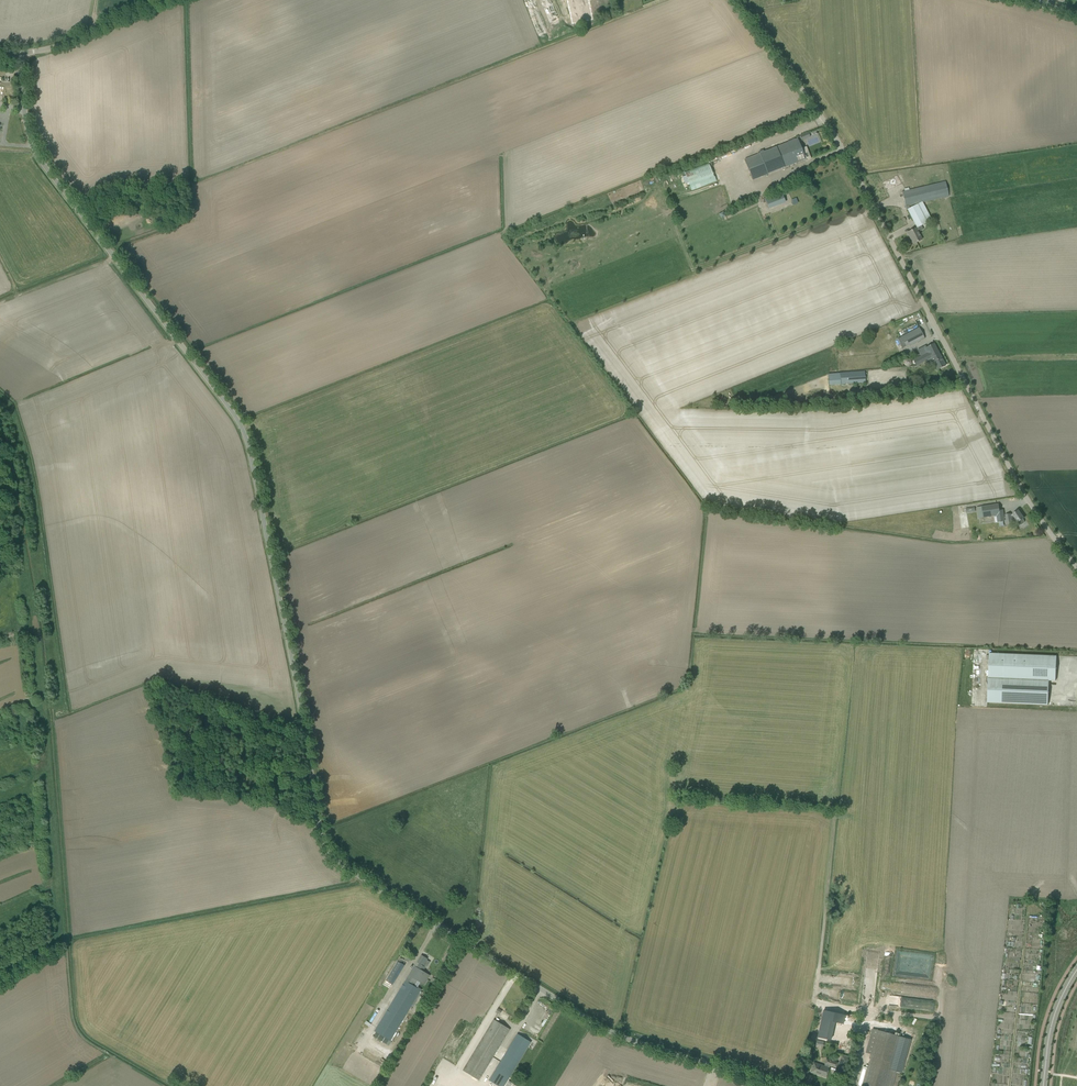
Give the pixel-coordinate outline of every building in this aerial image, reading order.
[(572,22),(593,19),(590,0),(569,0),(572,22)] [(792,141),(760,154),(768,174),(800,161),(805,159),(806,160),(811,158),(805,145),(800,147),(797,139),(792,141)] [(691,190),(716,181),(710,163),(685,172),(691,190)] [(882,183),(886,191),(902,183),(897,175),(882,183)] [(949,196),(945,182),(907,191),(902,192),(906,210),(907,210),(909,208),(909,206),(949,196)] [(785,202),(781,192),(765,198),(769,209),(785,202)] [(927,223),(917,205),(909,208),(907,210),(917,228),(921,226),(927,223)] [(922,240),(916,228),(907,233),(913,244),(922,240)] [(919,328),(901,337),(905,346),(924,337),(919,328)] [(919,365),(924,362),(939,354),(934,343),(925,348),(929,354),(922,358),(922,357),(917,360),(914,361),(916,366),(917,368),(920,367),(919,365)] [(924,362),(926,367),(929,365),(931,368),(935,366),(937,370),(945,366),(939,354),(924,362)] [(828,374),(829,385),(865,382),(864,371),(828,374)] [(977,507),(978,518),(983,517),(994,516),(995,523),(1005,521),(1003,510),(1000,510),(999,504),(982,506),(977,507)] [(1012,522),(1012,521),(1015,518),(1018,523),(1018,522),(1020,525),(1022,525),(1024,523),(1025,521),(1023,519),(1024,518),(1019,510),(1012,515),(1011,516),(1011,515),(1006,515),(1006,523),(1012,522)] [(989,653),(987,703),(1048,705),(1049,681),(1055,681),(1057,656),(989,653)] [(407,978),(405,982),(417,989),(418,987),(415,984),(417,981),(424,985),(430,975),(422,971),(425,967),(423,966),(427,959),(421,955),(414,966),(407,978)] [(404,959),(400,957),(398,960),(406,965),(409,958),(406,956),(404,959)] [(397,961),(385,981),(393,985),(404,965),(397,961)] [(376,1032),(373,1036),(386,1044),(388,1040),(390,1041),(421,989),(418,987),(417,989),(405,982),(374,1031),(376,1032)] [(1017,999),(1018,991),(1000,990),(1000,998),(1017,999)] [(842,1026),(844,1017),(822,1013),(820,1022),(842,1026)] [(463,1070),(479,1080),(509,1029),(493,1020),(463,1070)] [(896,1072),(900,1073),(909,1039),(873,1029),(866,1053),(871,1054),(862,1085),(892,1085),(896,1072)] [(489,1080),(498,1085),(503,1085),(509,1077),(530,1043),(530,1042),(525,1039),(517,1034),(514,1039),(507,1050),(489,1080)] [(377,1048),(388,1056),(390,1054),(379,1046),(377,1048)] [(818,1075),(825,1077),(828,1068),(829,1065),(836,1067),(837,1063),(832,1061),(826,1059),(824,1064),(825,1064),(824,1066),(814,1063),(813,1066),(811,1071),(819,1074),(818,1075)]
